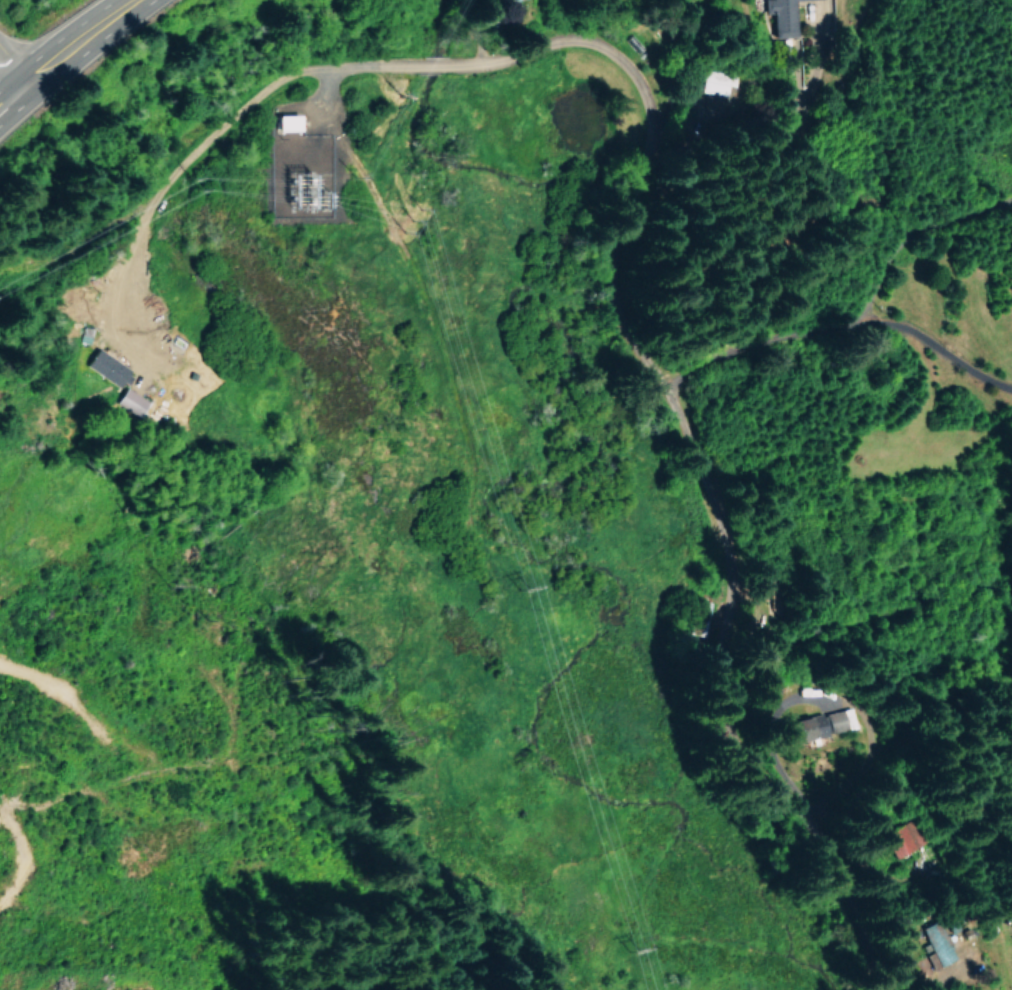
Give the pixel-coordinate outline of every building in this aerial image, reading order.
[(760,12),(770,12),(771,37),(794,36),(793,0),(760,0),(760,12)] [(728,85),(739,86),(740,75),(701,71),(699,92),(727,95),(728,85)] [(295,114),(272,114),(273,129),(296,129),(295,114)] [(117,387),(127,371),(93,349),(83,365),(117,387)] [(145,400),(123,386),(113,402),(135,415),(145,400)] [(784,741),(820,737),(817,714),(781,718),(784,741)] [(907,847),(897,822),(873,833),(884,857),(907,847)] [(953,958),(935,919),(918,926),(930,951),(924,954),(930,969),(953,958)]
